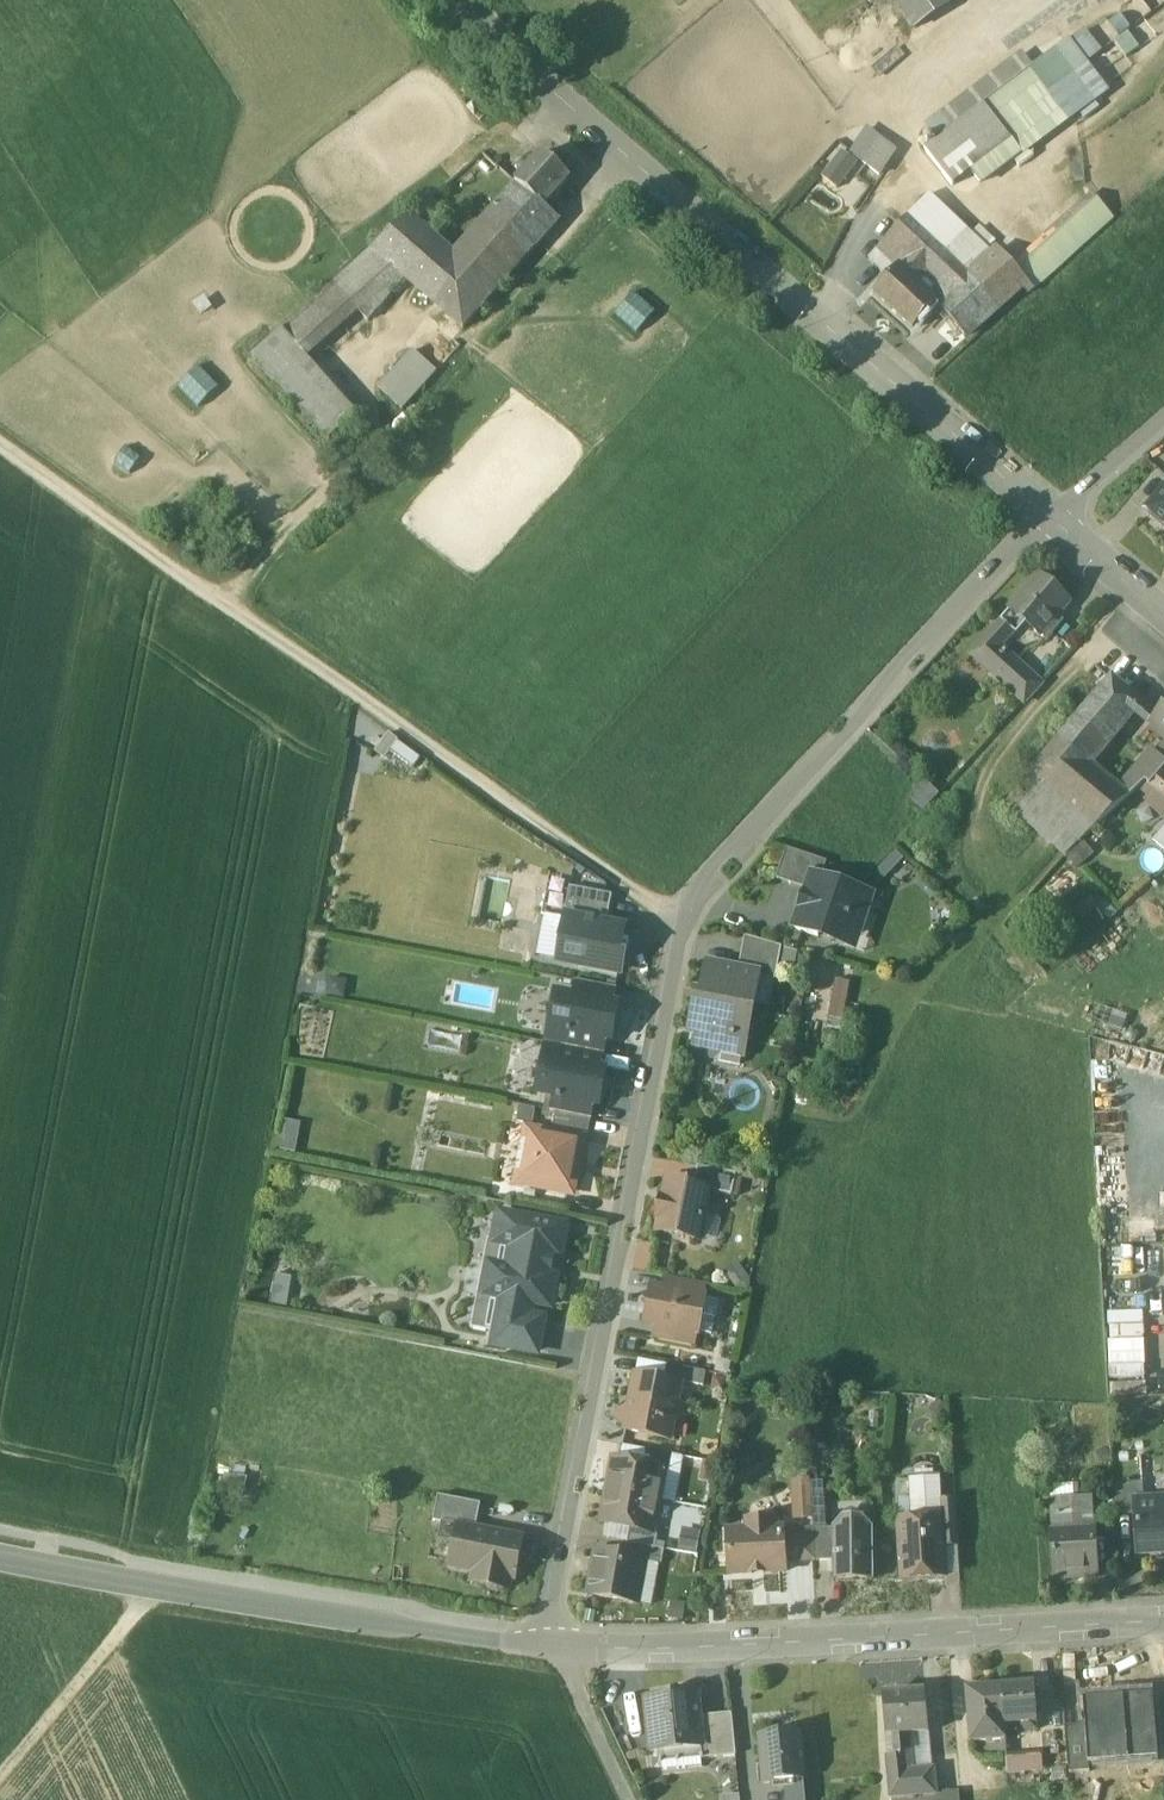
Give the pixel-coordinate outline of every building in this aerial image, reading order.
[(959,0),(896,0),(916,29),(959,0)] [(1068,44),(1032,71),(1050,92),(1068,78),(1085,65),(1068,44)] [(1023,58),(943,118),(952,130),(985,105),(1032,71),(1023,58)] [(1085,65),(1068,78),(1088,104),(1105,91),(1085,65)] [(1032,71),(985,105),(1013,141),(1022,153),(1069,117),(1050,92),(1032,71)] [(1068,78),(1050,92),(1069,117),(1069,118),(1088,104),(1068,78)] [(952,130),(926,150),(953,187),(1013,141),(985,105),(952,130)] [(883,139),(866,165),(880,176),(897,151),(883,139)] [(544,155),(518,185),(544,209),(546,208),(571,179),(544,155)] [(544,209),(518,185),(479,227),(522,266),(561,222),(546,208),(544,209)] [(994,256),(931,195),(879,249),(899,268),(899,267),(939,304),(938,306),(967,338),(1023,287),(1029,295),(1035,289),(1015,266),(1001,250),(994,256)] [(1094,195),(1015,266),(1035,289),(1114,218),(1094,195)] [(433,199),(410,219),(426,231),(446,214),(433,199)] [(426,231),(410,219),(337,284),(360,313),(369,323),(408,278),(422,291),(454,255),(426,231)] [(522,266),(479,227),(454,255),(422,291),(465,330),(522,266)] [(939,304),(899,267),(899,268),(875,294),(915,331),(938,306),(939,304)] [(337,284),(283,331),(308,359),(360,313),(337,284)] [(308,359),(283,331),(254,357),(331,441),(359,415),(308,359)] [(414,351),(380,390),(403,412),(438,373),(414,351)] [(1146,515),(1163,530),(1163,495),(1146,515)] [(1041,578),(1013,609),(1042,634),(1048,628),(1053,633),(1060,626),(1054,621),(1069,604),(1055,590),(1056,588),(1044,577),(1042,579),(1041,578)] [(1003,622),(989,638),(1000,648),(1014,632),(1003,622)] [(1041,685),(1006,652),(989,670),(1025,703),(1041,685)] [(1114,679),(1062,740),(1090,764),(1136,711),(1143,703),(1114,679)] [(1158,716),(1143,703),(1136,711),(1151,724),(1158,716)] [(1158,716),(1151,724),(1163,735),(1163,709),(1158,716)] [(387,760),(385,764),(406,779),(422,758),(389,733),(376,752),(387,760)] [(1090,764),(1062,740),(1035,772),(1098,825),(1129,798),(1120,790),(1090,764)] [(1153,751),(1120,790),(1129,798),(1146,782),(1150,786),(1163,771),(1163,770),(1163,760),(1157,754),(1153,751)] [(1163,771),(1150,786),(1163,798),(1163,772),(1163,771)] [(1098,825),(1035,772),(1007,805),(1065,855),(1098,825)] [(1154,839),(1163,848),(1163,828),(1154,839)] [(828,863),(787,850),(777,880),(808,890),(813,876),(823,879),(828,863)] [(823,879),(813,876),(808,890),(795,929),(819,937),(821,930),(849,940),(856,937),(860,925),(856,919),(854,918),(863,892),(823,879)] [(613,896),(571,888),(565,919),(569,920),(607,927),(613,896)] [(607,927),(569,920),(565,943),(570,944),(566,963),(620,974),(624,953),(619,952),(624,930),(607,927)] [(783,948),(745,937),(739,972),(759,976),(758,978),(776,982),(783,948)] [(739,972),(710,967),(703,998),(699,997),(692,1032),(701,1034),(699,1047),(703,1056),(715,1057),(721,1051),(723,1038),(746,1043),(758,978),(759,976),(739,972)] [(831,1021),(847,1022),(850,980),(834,979),(831,1021)] [(617,990),(576,982),(573,998),(614,1006),(617,990)] [(573,998),(557,995),(551,1029),(566,1032),(608,1040),(612,1041),(619,1007),(614,1006),(573,998)] [(608,1040),(566,1032),(563,1048),(605,1055),(608,1040)] [(605,1055),(563,1048),(560,1063),(602,1071),(605,1055)] [(560,1063),(545,1060),(538,1094),(554,1097),(595,1105),(599,1106),(606,1072),(602,1071),(560,1063)] [(595,1105),(554,1097),(551,1113),(557,1114),(592,1121),(595,1105)] [(592,1121),(557,1114),(554,1128),(589,1135),(592,1121)] [(583,1141),(535,1132),(524,1185),(573,1194),(577,1174),(578,1174),(580,1161),(579,1161),(583,1141)] [(737,1175),(698,1167),(694,1188),(711,1191),(711,1192),(732,1196),(737,1175)] [(694,1188),(667,1182),(657,1231),(702,1240),(711,1192),(711,1191),(694,1188)] [(566,1228),(501,1215),(495,1243),(514,1247),(510,1270),(491,1267),(486,1295),(504,1298),(501,1314),(529,1319),(530,1318),(533,1304),(551,1307),(556,1279),(552,1278),(556,1255),(561,1256),(566,1228)] [(291,1278),(277,1276),(272,1303),(286,1306),(291,1278)] [(705,1284),(667,1277),(664,1291),(702,1299),(705,1284)] [(664,1291),(654,1289),(653,1295),(646,1299),(650,1307),(647,1323),(658,1325),(696,1332),(699,1333),(705,1299),(702,1299),(664,1291)] [(529,1319),(501,1314),(495,1345),(537,1353),(544,1320),(530,1318),(529,1319)] [(696,1332),(658,1325),(655,1340),(693,1347),(696,1332)] [(1145,1338),(1110,1339),(1112,1377),(1146,1376),(1145,1338)] [(707,1373),(667,1365),(663,1382),(682,1386),(683,1383),(704,1387),(707,1373)] [(663,1382),(636,1377),(630,1411),(620,1417),(626,1428),(626,1431),(676,1441),(677,1438),(665,1435),(668,1421),(674,1422),(686,1413),(679,1403),(682,1386),(663,1382)] [(676,1456),(648,1450),(646,1465),(667,1469),(674,1470),(676,1456)] [(646,1465),(615,1459),(609,1491),(661,1501),(667,1469),(646,1465)] [(939,1477),(909,1479),(909,1481),(911,1481),(912,1500),(919,1500),(921,1521),(943,1520),(942,1503),(940,1503),(939,1477)] [(791,1480),(793,1517),(814,1516),(812,1479),(791,1480)] [(1143,1484),(1114,1485),(1116,1516),(1135,1515),(1135,1506),(1137,1506),(1136,1498),(1144,1497),(1143,1484)] [(661,1501),(609,1491),(603,1525),(632,1530),(655,1534),(661,1501)] [(481,1504),(439,1496),(434,1522),(460,1527),(460,1526),(477,1529),(481,1504)] [(956,1502),(942,1503),(943,1520),(944,1520),(945,1547),(959,1546),(956,1502)] [(1135,1506),(1135,1515),(1138,1557),(1163,1556),(1163,1505),(1137,1506),(1135,1506)] [(844,1520),(834,1530),(835,1563),(835,1580),(875,1579),(874,1529),(864,1519),(844,1520)] [(921,1521),(901,1523),(902,1545),(900,1548),(900,1556),(903,1559),(904,1580),(947,1578),(945,1547),(944,1520),(943,1520),(921,1521)] [(773,1521),(748,1522),(749,1532),(729,1533),(731,1576),(787,1573),(786,1564),(784,1530),(774,1531),(773,1521)] [(1095,1530),(1080,1531),(1080,1524),(1070,1525),(1071,1532),(1052,1533),(1055,1581),(1098,1578),(1095,1530)] [(477,1529),(460,1526),(460,1527),(452,1568),(474,1573),(473,1582),(488,1585),(492,1591),(499,1592),(505,1588),(510,1589),(512,1580),(514,1580),(522,1538),(477,1529)] [(813,1528),(784,1530),(786,1564),(815,1563),(813,1528)] [(834,1530),(813,1528),(815,1563),(835,1563),(834,1530)] [(655,1534),(632,1530),(629,1544),(657,1549),(660,1535),(655,1534)] [(700,1534),(682,1533),(681,1561),(699,1562),(700,1534)] [(657,1549),(629,1544),(627,1558),(646,1562),(646,1564),(662,1567),(665,1550),(657,1549)] [(627,1558),(596,1552),(588,1594),(638,1603),(646,1564),(646,1562),(627,1558)] [(1035,1685),(1002,1688),(1005,1726),(1006,1726),(1019,1725),(1019,1732),(1038,1731),(1037,1724),(1038,1724),(1035,1685)] [(1002,1688),(968,1691),(972,1743),(1006,1741),(1006,1726),(1005,1726),(1002,1688)] [(926,1693),(884,1696),(886,1736),(905,1734),(929,1733),(926,1693)] [(692,1699),(685,1700),(685,1696),(645,1700),(648,1727),(655,1726),(658,1752),(701,1747),(702,1760),(723,1758),(719,1715),(701,1717),(700,1708),(693,1708),(692,1699)] [(1125,1699),(1129,1755),(1158,1752),(1154,1697),(1125,1699)] [(1125,1699),(1084,1702),(1086,1725),(1089,1758),(1129,1755),(1125,1699)] [(733,1713),(719,1715),(723,1758),(738,1756),(733,1713)] [(1086,1725),(1065,1727),(1067,1756),(1068,1769),(1090,1768),(1089,1758),(1086,1725)] [(1065,1727),(1049,1728),(1051,1757),(1067,1756),(1065,1727)] [(801,1734),(763,1737),(767,1785),(790,1783),(805,1782),(801,1734)] [(905,1734),(886,1736),(891,1797),(937,1794),(935,1770),(908,1772),(905,1734)] [(1043,1752),(1006,1755),(1007,1773),(1044,1771),(1043,1752)] [(790,1783),(791,1799),(806,1799),(805,1782),(790,1783)]
